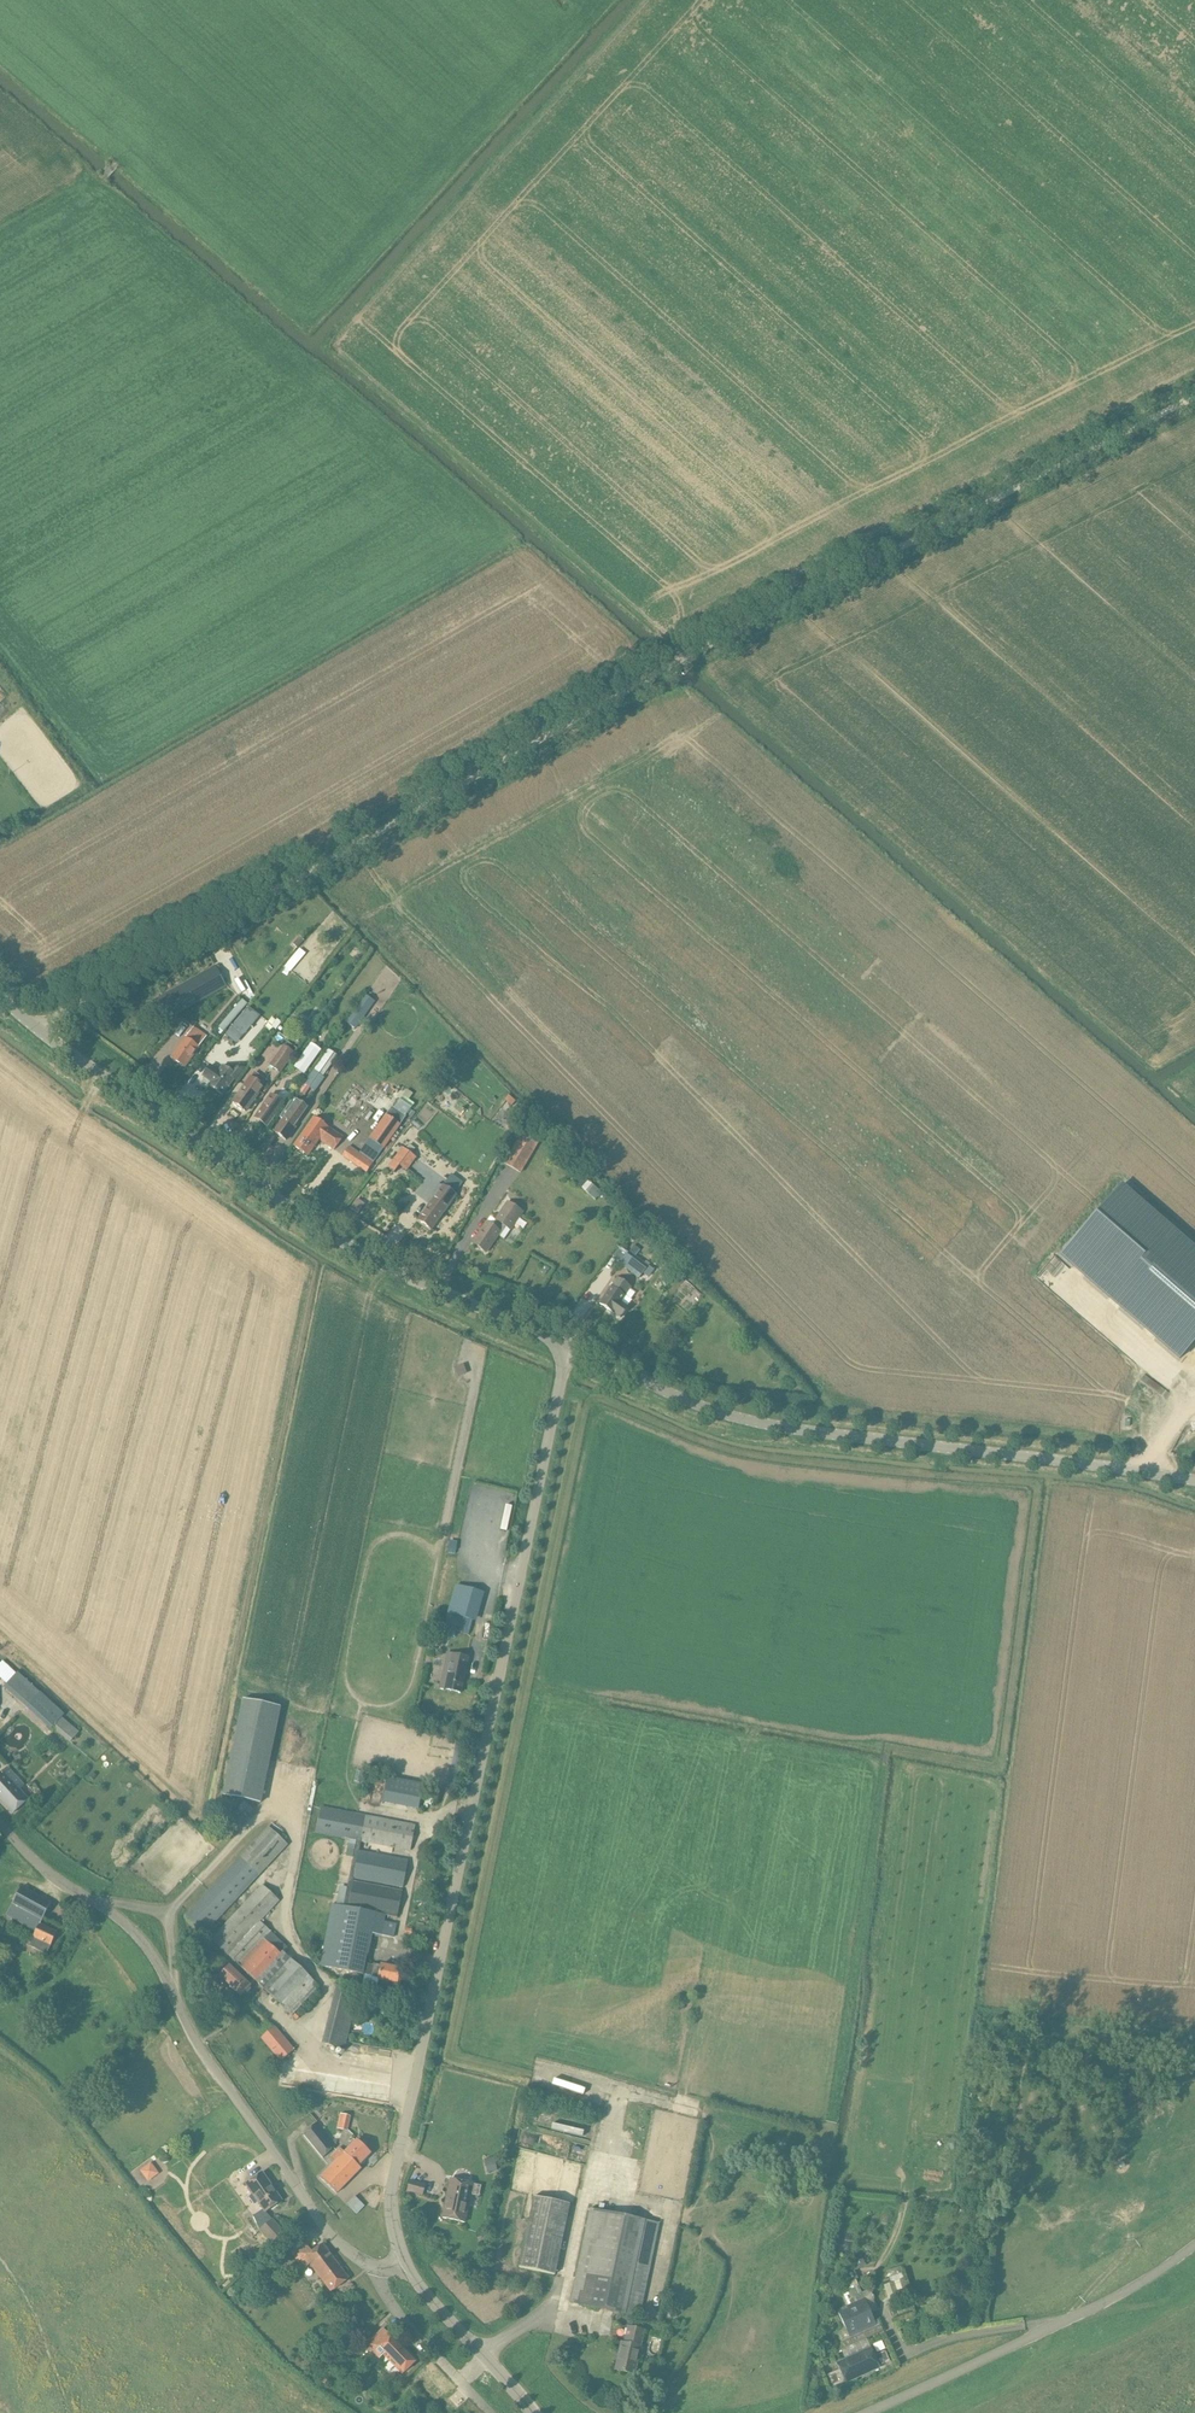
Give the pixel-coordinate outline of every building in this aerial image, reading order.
[(293,945),(297,948),(304,941),(300,937),(293,945)] [(290,971),(305,952),(299,947),(284,966),(290,971)] [(227,986),(216,966),(152,1002),(163,1022),(227,986)] [(374,1002),(364,995),(351,1014),(361,1021),(374,1002)] [(232,1026),(243,1035),(255,1021),(244,1012),(232,1026)] [(277,1019),(271,1027),(275,1030),(281,1022),(277,1019)] [(314,1026),(308,1022),(301,1032),(307,1036),(314,1026)] [(207,1037),(193,1027),(171,1058),(185,1068),(207,1037)] [(322,1050),(312,1043),(295,1067),(305,1074),(322,1050)] [(295,1053),(284,1045),(269,1066),(280,1073),(295,1053)] [(338,1056),(328,1049),(297,1093),(304,1097),(310,1088),(315,1091),(324,1078),(323,1077),(338,1056)] [(247,1068),(241,1064),(234,1065),(223,1065),(219,1070),(210,1064),(202,1077),(211,1083),(209,1085),(223,1094),(233,1079),(237,1082),(247,1068)] [(264,1086),(250,1077),(233,1102),(246,1111),(264,1086)] [(403,1095),(409,1100),(413,1094),(407,1089),(403,1095)] [(283,1102),(271,1094),(255,1117),(267,1125),(283,1102)] [(294,1097),(288,1106),(280,1117),(283,1120),(275,1131),(286,1139),(295,1127),(294,1126),(302,1115),(299,1114),(305,1105),(294,1097)] [(387,1116),(371,1139),(385,1149),(401,1125),(407,1116),(393,1107),(387,1116)] [(343,1137),(315,1117),(295,1146),(308,1155),(320,1138),(335,1148),(343,1137)] [(523,1136),(508,1163),(521,1170),(536,1143),(523,1136)] [(374,1163),(349,1146),(342,1156),(367,1173),(374,1163)] [(388,1167),(395,1172),(400,1166),(407,1171),(417,1158),(403,1147),(388,1167)] [(602,1194),(578,1172),(571,1180),(596,1201),(602,1194)] [(462,1185),(450,1177),(418,1221),(431,1230),(456,1196),(455,1195),(462,1185)] [(1180,1358),(1194,1341),(1194,1250),(1121,1186),(1061,1255),(1180,1358)] [(354,1198),(349,1208),(358,1213),(363,1203),(354,1198)] [(495,1221),(492,1226),(487,1223),(473,1243),(486,1252),(498,1235),(500,1237),(506,1228),(511,1232),(525,1212),(508,1201),(494,1221),(495,1221)] [(647,1268),(628,1253),(620,1263),(639,1278),(647,1268)] [(630,1287),(620,1279),(617,1278),(599,1303),(612,1312),(613,1312),(621,1317),(628,1307),(620,1301),(630,1287)] [(455,1368),(458,1376),(467,1373),(464,1365),(455,1368)] [(463,1525),(457,1551),(467,1554),(473,1528),(463,1525)] [(448,1552),(455,1553),(457,1543),(449,1542),(448,1552)] [(472,1621),(480,1591),(456,1585),(446,1622),(470,1629),(472,1621)] [(468,1657),(448,1653),(440,1689),(460,1693),(468,1657)] [(65,1714),(18,1672),(4,1687),(51,1730),(53,1728),(70,1743),(79,1733),(62,1717),(65,1714)] [(243,1700),(223,1795),(260,1803),(280,1708),(243,1700)] [(8,1768),(0,1776),(0,1799),(13,1814),(28,1800),(17,1788),(22,1784),(8,1768)] [(424,1784),(388,1776),(383,1804),(419,1811),(424,1784)] [(227,1820),(235,1828),(253,1809),(244,1801),(227,1820)] [(410,1850),(415,1825),(322,1806),(316,1830),(357,1839),(344,1906),(332,1903),(320,1965),(372,1975),(372,1976),(379,1978),(379,1979),(397,1983),(400,1968),(382,1964),(382,1965),(374,1963),(374,1964),(364,1962),(368,1942),(370,1943),(372,1932),(382,1934),(382,1933),(394,1936),(396,1923),(373,1918),(374,1912),(397,1917),(402,1890),(353,1880),(354,1876),(403,1886),(409,1859),(359,1849),(361,1840),(410,1850)] [(287,1844),(269,1827),(186,1915),(237,1963),(232,1968),(229,1966),(220,1976),(218,1978),(226,1985),(228,1983),(241,1996),(251,1986),(249,1984),(254,1979),(292,2015),(319,1986),(284,1953),(288,1948),(260,1921),(279,1900),(263,1885),(221,1930),(213,1922),(287,1844)] [(52,1903),(21,1887),(6,1916),(37,1932),(29,1945),(46,1954),(57,1933),(41,1925),(52,1903)] [(359,1993),(336,1987),(322,2044),(345,2050),(359,1993)] [(295,2050),(275,2026),(261,2039),(280,2062),(295,2050)] [(541,2126),(574,2135),(578,2120),(545,2111),(541,2126)] [(351,2116),(340,2114),(337,2129),(348,2132),(351,2116)] [(335,2145),(317,2122),(304,2134),(323,2158),(335,2145)] [(681,2150),(682,2146),(681,2142),(680,2139),(678,2135),(676,2132),(673,2130),(668,2128),(665,2128),(662,2128),(656,2129),(652,2131),(649,2134),(647,2137),(645,2140),(644,2143),(644,2147),(645,2150),(646,2154),(648,2157),(650,2160),(654,2163),(657,2164),(660,2165),(664,2165),(669,2164),(671,2163),(674,2161),(677,2159),(679,2156),(681,2153),(681,2150)] [(373,2152),(358,2138),(347,2150),(342,2146),(332,2156),(337,2161),(322,2176),(339,2191),(362,2167),(360,2165),(373,2152)] [(494,2157),(484,2159),(487,2172),(497,2170),(494,2157)] [(148,2180),(159,2172),(151,2162),(140,2170),(148,2180)] [(263,2173),(245,2185),(263,2210),(265,2213),(266,2212),(282,2201),(263,2173)] [(482,2186),(473,2184),(451,2180),(444,2217),(465,2222),(470,2195),(479,2197),(482,2186)] [(425,2185),(411,2181),(409,2190),(422,2194),(425,2185)] [(365,2206),(355,2196),(347,2205),(357,2214),(365,2206)] [(529,2197),(517,2268),(555,2275),(567,2203),(529,2197)] [(660,2223),(590,2208),(570,2302),(640,2317),(660,2223)] [(259,2231),(271,2245),(285,2233),(272,2219),(259,2231)] [(312,2252),(304,2242),(290,2252),(298,2263),(300,2261),(306,2268),(310,2265),(331,2292),(348,2278),(323,2244),(312,2252)] [(900,2267),(885,2270),(888,2283),(882,2285),(885,2299),(906,2294),(900,2267)] [(848,2305),(837,2310),(850,2338),(877,2326),(865,2298),(862,2299),(848,2305)] [(643,2330),(629,2327),(625,2344),(621,2343),(615,2370),(634,2374),(643,2330)] [(391,2336),(383,2328),(366,2345),(379,2359),(384,2355),(404,2375),(418,2361),(392,2334),(391,2336)] [(882,2339),(886,2347),(892,2343),(888,2335),(882,2339)] [(877,2353),(885,2349),(881,2340),(873,2345),(877,2353)] [(841,2369),(828,2375),(834,2387),(879,2367),(891,2361),(886,2351),(874,2356),(871,2349),(838,2363),(841,2369)]
